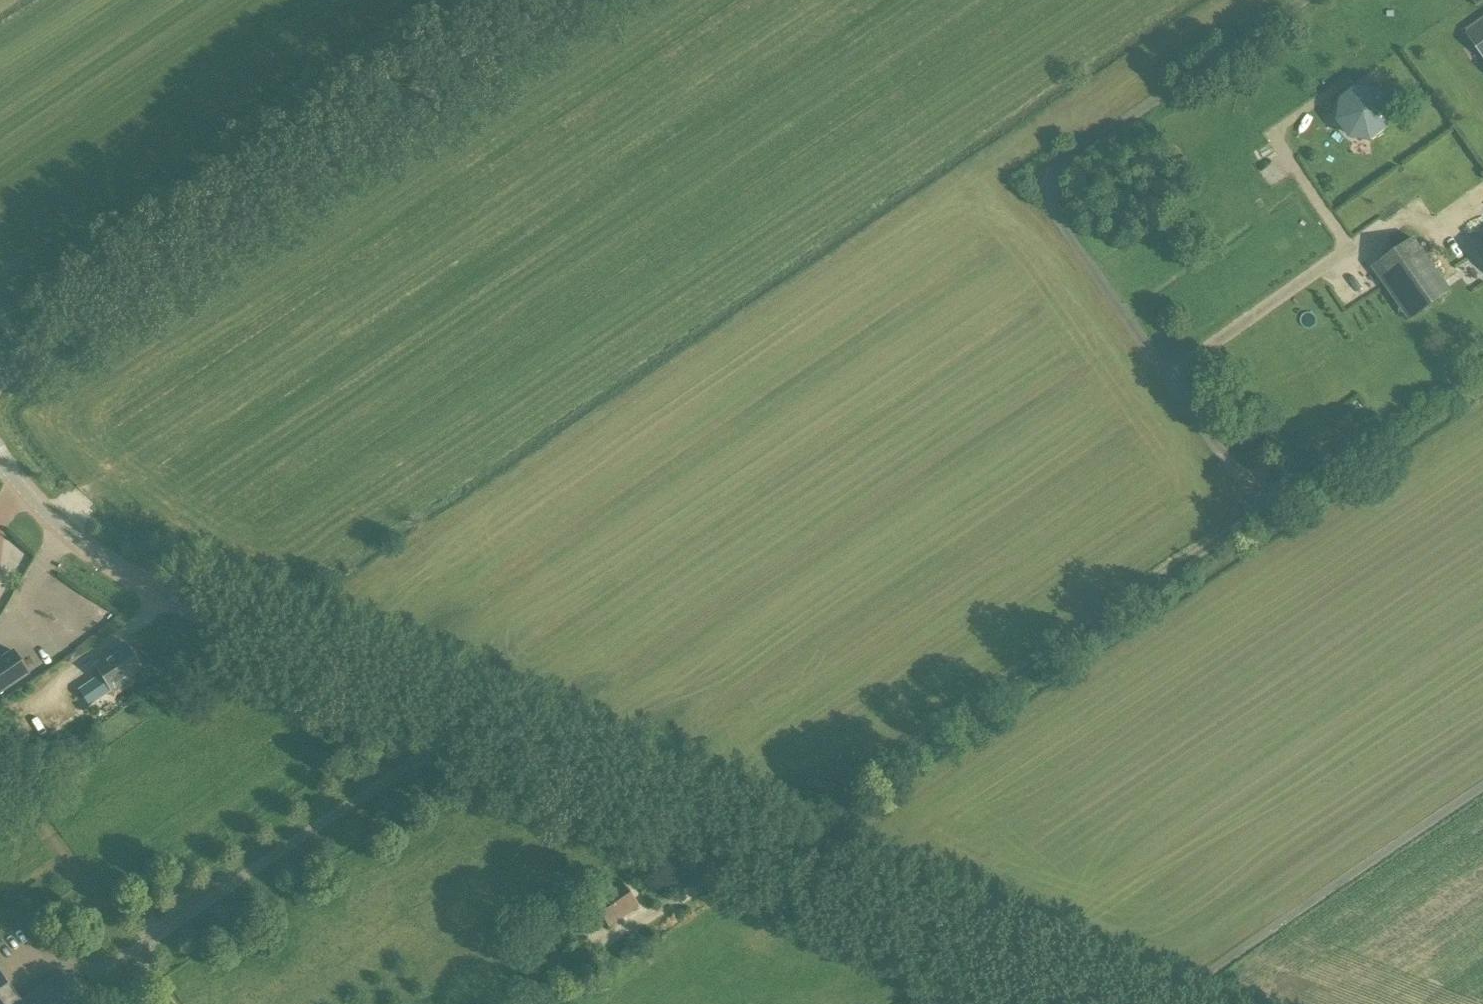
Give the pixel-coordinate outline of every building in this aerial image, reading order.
[(1468,29),(1482,51),(1482,19),(1468,29)] [(1379,89),(1358,87),(1340,99),(1337,120),(1350,137),(1371,140),(1385,131),(1389,128),(1393,106),(1379,89)] [(1189,161),(1185,155),(1180,158),(1184,164),(1189,161)] [(1470,237),(1482,256),(1482,229),(1470,237)] [(1414,238),(1372,267),(1400,307),(1441,278),(1414,238)] [(93,665),(100,675),(78,690),(88,706),(143,669),(126,643),(93,665)] [(12,651),(0,659),(0,693),(28,674),(12,651)] [(2,772),(0,773),(0,788),(9,782),(2,772)] [(599,913),(607,926),(637,906),(620,880),(590,900),(591,901),(578,909),(572,900),(560,908),(573,929),(599,913)] [(3,1003),(81,1003),(60,974),(21,1001),(0,970),(0,999),(3,1003)]
